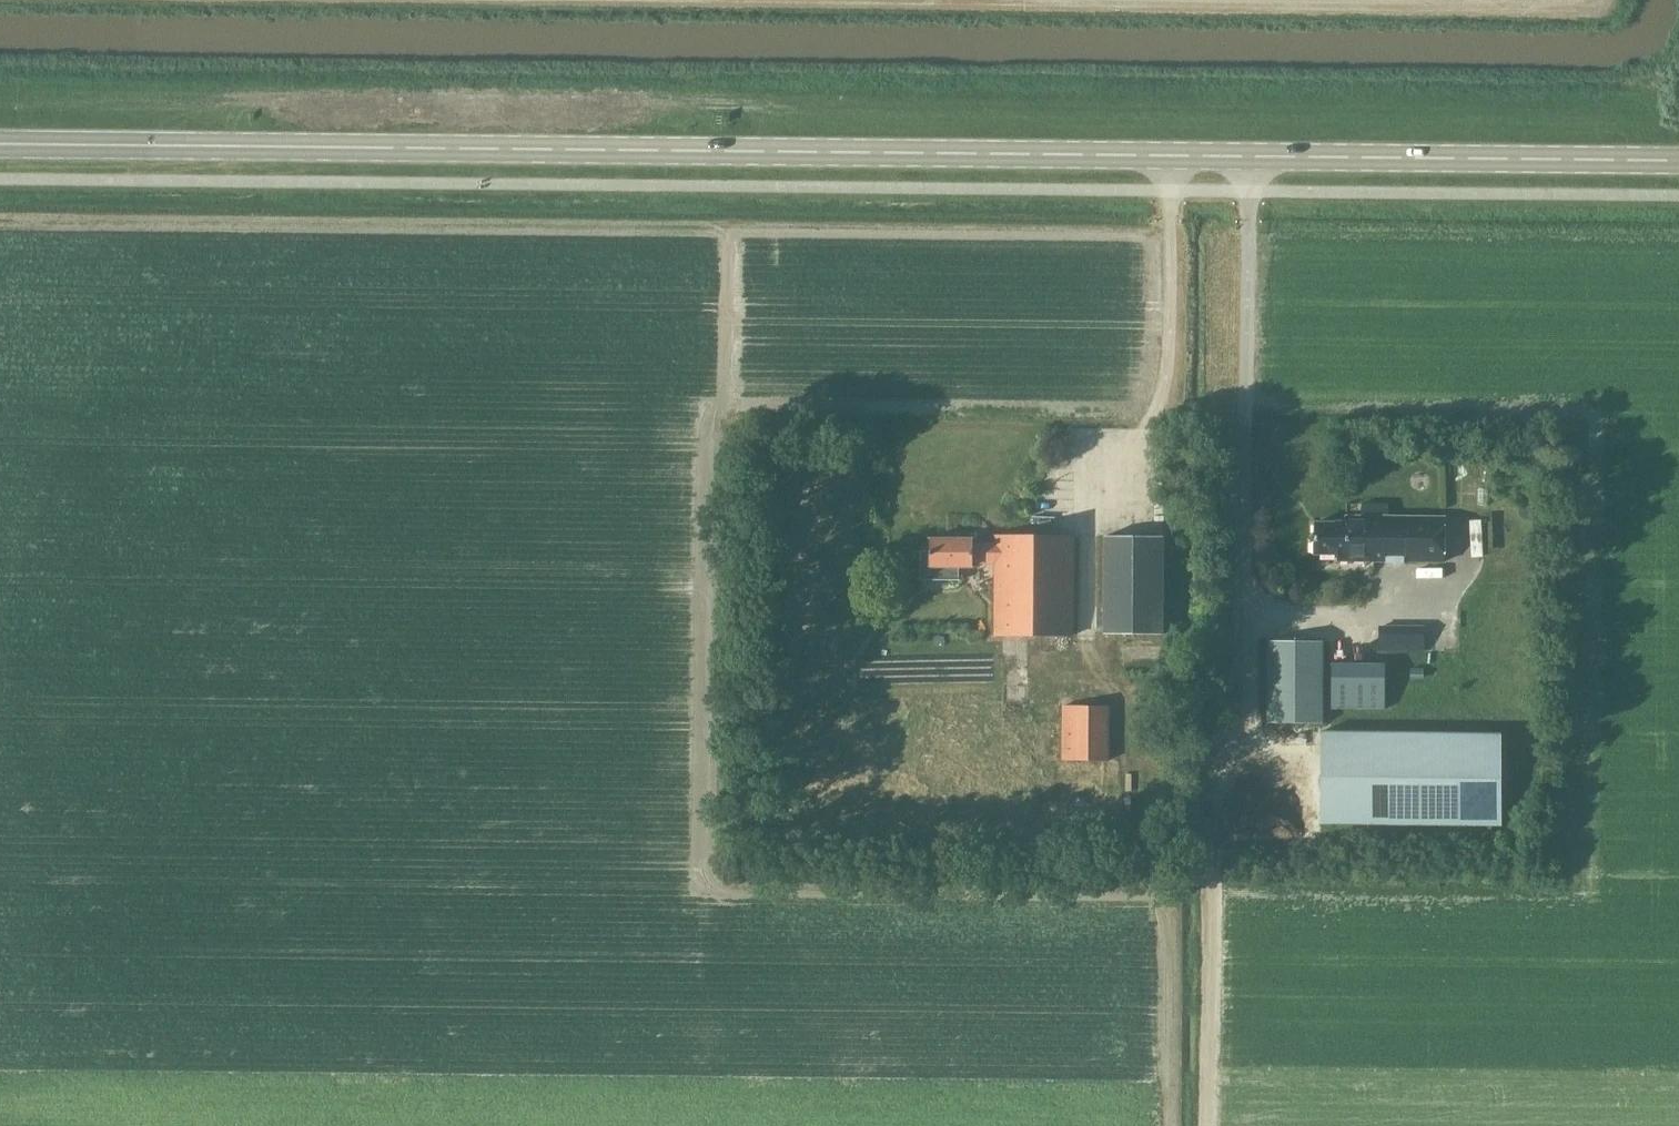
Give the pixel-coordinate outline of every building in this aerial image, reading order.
[(1443,561),(1443,517),(1345,516),(1345,522),(1314,522),(1314,542),(1312,542),(1312,554),(1336,554),(1336,560),(1443,561)] [(972,565),(972,562),(994,562),(994,634),(1073,634),(1073,535),(994,535),(994,542),(972,542),(972,538),(929,537),(929,549),(920,549),(920,579),(959,579),(959,565),(972,565)] [(1104,535),(1104,633),(1162,634),(1162,536),(1104,535)] [(1498,642),(1503,627),(1488,622),(1483,637),(1498,642)] [(1424,652),(1425,626),(1378,626),(1378,652),(1424,652)] [(1128,652),(1128,634),(1115,634),(1115,652),(1128,652)] [(1322,723),(1323,640),(1267,640),(1266,722),(1322,723)] [(1331,664),(1331,706),(1385,706),(1385,663),(1331,664)] [(1108,759),(1109,705),(1062,705),(1062,759),(1108,759)] [(1321,822),(1500,824),(1501,733),(1322,731),(1321,822)]
